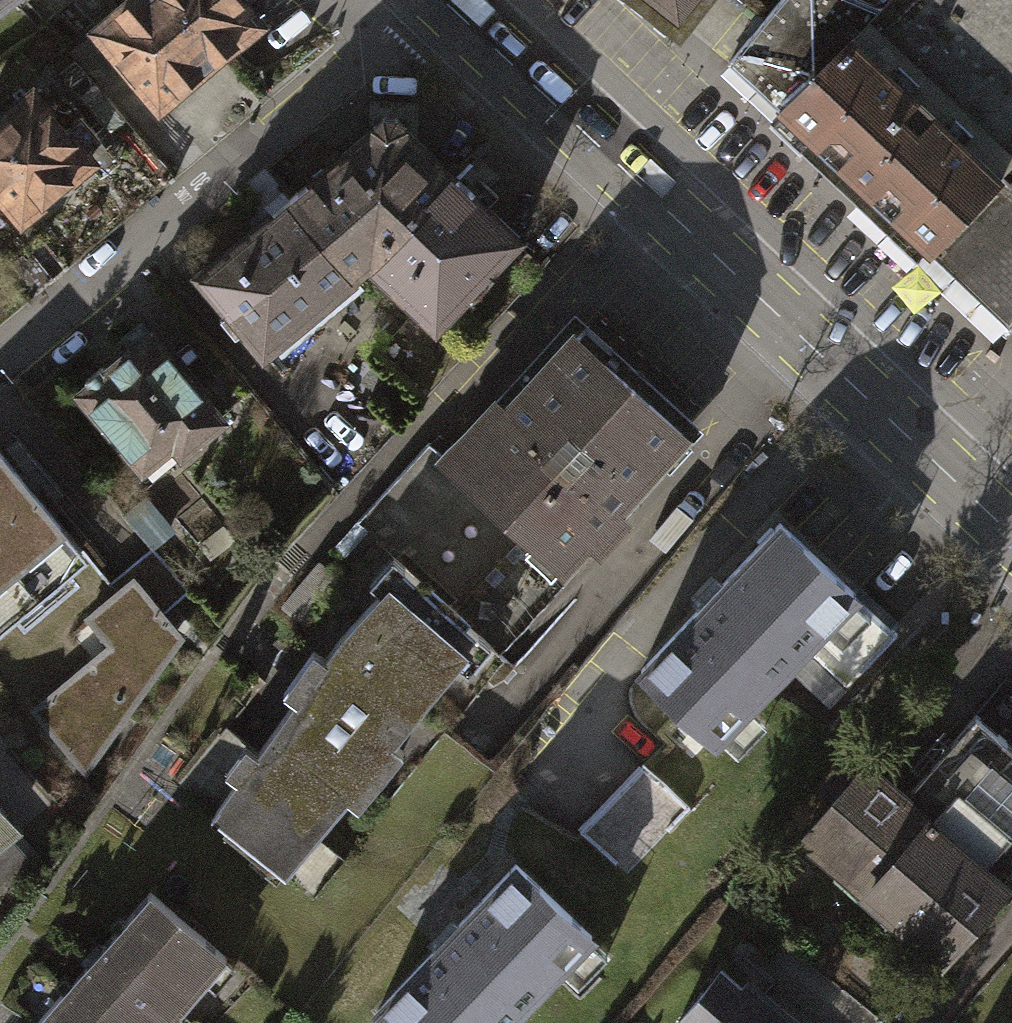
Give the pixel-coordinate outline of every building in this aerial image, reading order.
[(87,27),(60,50),(95,93),(123,69),(150,102),(249,21),(233,0),(65,0),(87,27)] [(669,22),(687,0),(641,0),(669,22)] [(763,96),(858,2),(861,0),(763,0),(718,59),(763,96)] [(858,2),(1010,156),(1011,155),(1011,0),(861,0),(858,2)] [(926,248),(1010,156),(858,2),(763,96),(926,248)] [(0,118),(0,195),(19,217),(88,159),(83,154),(99,141),(79,118),(65,129),(32,91),(0,118)] [(349,273),(361,263),(446,174),(392,123),(372,122),(283,196),(349,273)] [(1011,309),(1011,158),(1010,156),(926,248),(1003,320),(1011,309)] [(511,235),(446,174),(361,263),(427,325),(511,235)] [(254,353),(349,273),(283,196),(188,276),(254,353)] [(82,388),(78,393),(139,466),(162,447),(169,456),(217,417),(147,328),(110,367),(98,368),(83,380),(82,388)] [(473,435),(445,466),(554,564),(581,533),(592,542),(615,516),(604,507),(672,430),(567,335),(498,409),(487,399),(463,425),(473,435)] [(469,631),(483,643),(554,564),(445,466),(421,444),(349,524),(398,567),(469,631)] [(80,547),(0,454),(0,615),(80,547)] [(708,738),(797,644),(845,593),(773,525),(635,670),(708,738)] [(105,581),(115,593),(132,579),(159,614),(186,593),(149,547),(105,581)] [(293,699),(211,812),(283,871),(369,772),(376,781),(401,753),(387,736),(469,631),(398,567),(324,652),(313,644),(283,687),(293,699)] [(175,627),(159,614),(132,579),(115,593),(88,614),(108,644),(144,666),(175,627)] [(887,632),(845,593),(797,644),(839,683),(887,632)] [(76,760),(144,666),(108,644),(30,708),(76,760)] [(900,795),(926,819),(977,864),(1011,825),(1011,744),(975,711),(900,795)] [(802,833),(864,888),(926,819),(900,795),(864,763),(802,833)] [(634,766),(592,811),(637,854),(680,809),(634,766)] [(11,824),(0,811),(0,833),(11,824)] [(618,874),(637,854),(592,811),(572,831),(618,874)] [(977,864),(926,819),(864,888),(941,955),(1002,886),(977,864)] [(371,1010),(385,1022),(498,1022),(581,934),(507,865),(449,927),(446,925),(426,946),(429,949),(371,1010)] [(41,1020),(45,1022),(168,1022),(226,955),(151,891),(41,1020)] [(674,1022),(807,1022),(747,976),(739,986),(717,968),(674,1022)]
